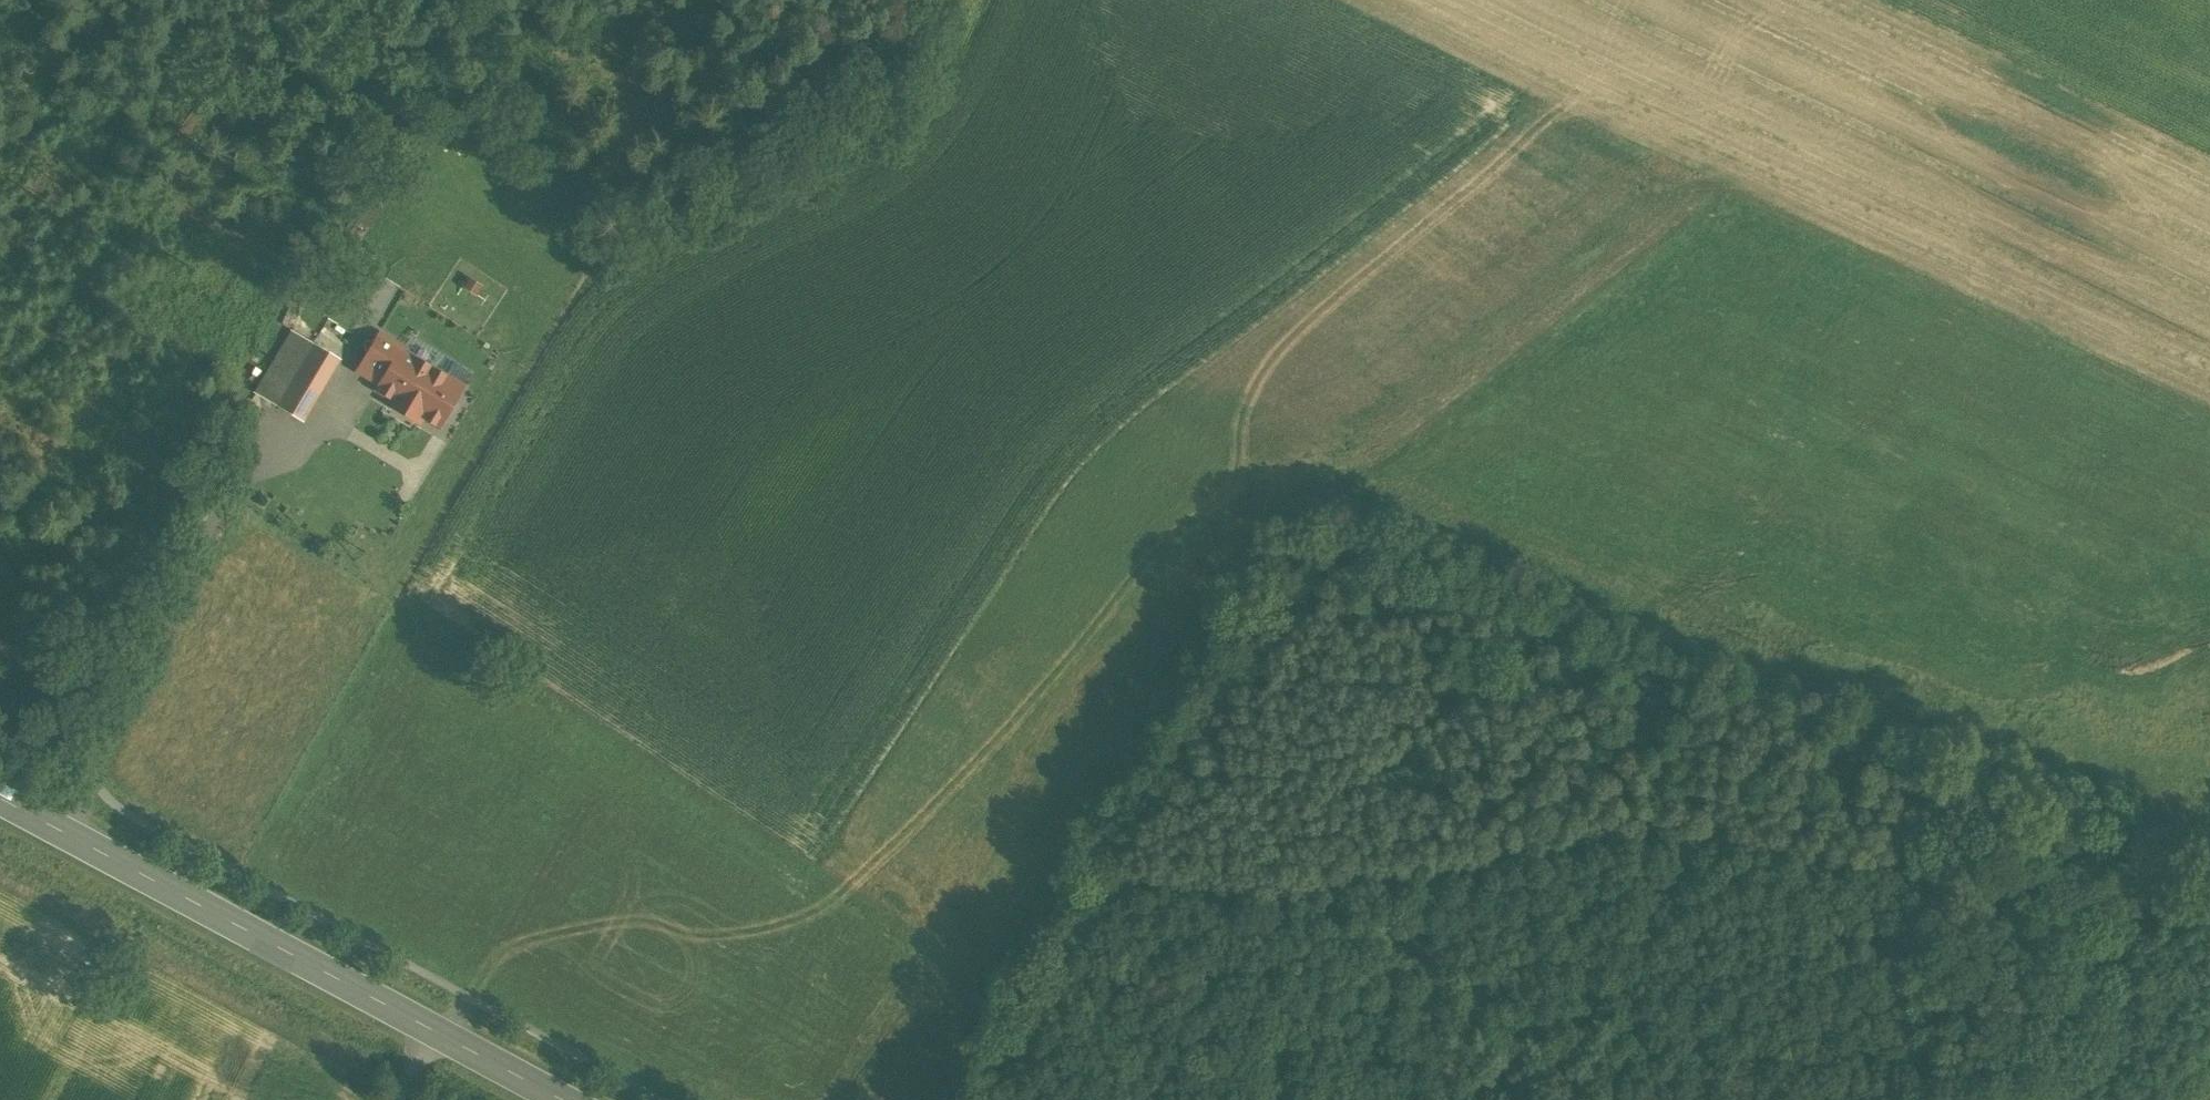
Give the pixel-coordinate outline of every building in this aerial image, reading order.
[(387,414),(436,429),(453,374),(400,358),(405,342),(365,330),(352,373),(380,381),(375,396),(391,401),(387,414)] [(273,402),(301,419),(337,358),(309,342),(273,402)]
